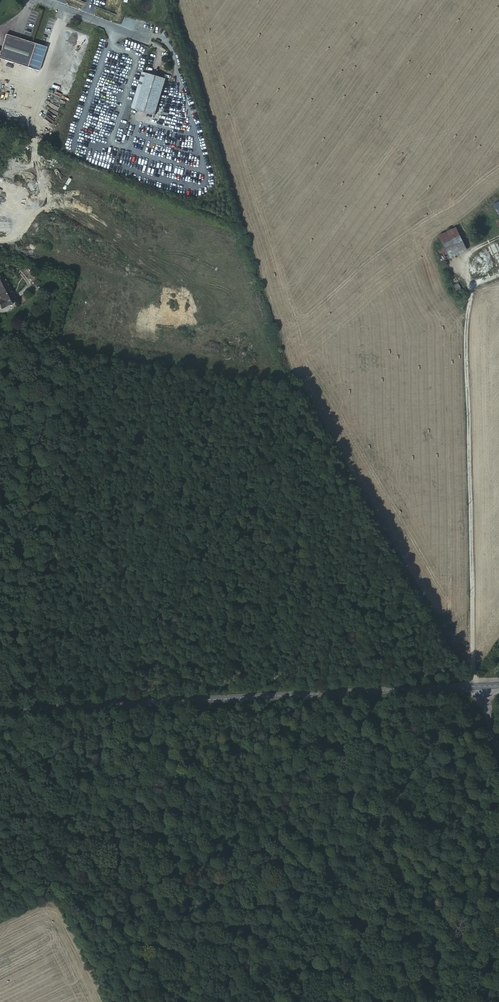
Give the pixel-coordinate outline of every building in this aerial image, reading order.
[(11,31),(5,49),(0,47),(0,65),(1,65),(4,55),(44,67),(51,43),(11,31)] [(80,45),(82,37),(75,36),(74,44),(80,45)] [(150,72),(152,64),(148,63),(136,101),(160,108),(169,78),(150,72)] [(171,70),(152,64),(150,72),(169,78),(171,70)] [(443,223),(448,235),(466,227),(460,215),(443,223)] [(472,240),(466,227),(448,235),(455,248),(472,240)] [(479,243),(481,247),(485,246),(486,248),(489,246),(490,248),(498,244),(498,234),(479,243)] [(455,248),(448,235),(439,240),(445,253),(452,249),(455,248)] [(498,258),(498,244),(490,248),(482,252),(487,264),(498,258)] [(452,249),(445,253),(442,254),(449,268),(452,266),(459,263),(452,249)] [(449,268),(442,254),(437,256),(444,270),(448,268),(449,268)] [(466,280),(462,271),(456,273),(460,282),(466,280)] [(2,275),(0,276),(0,292),(4,298),(1,300),(7,307),(21,297),(2,275)]
